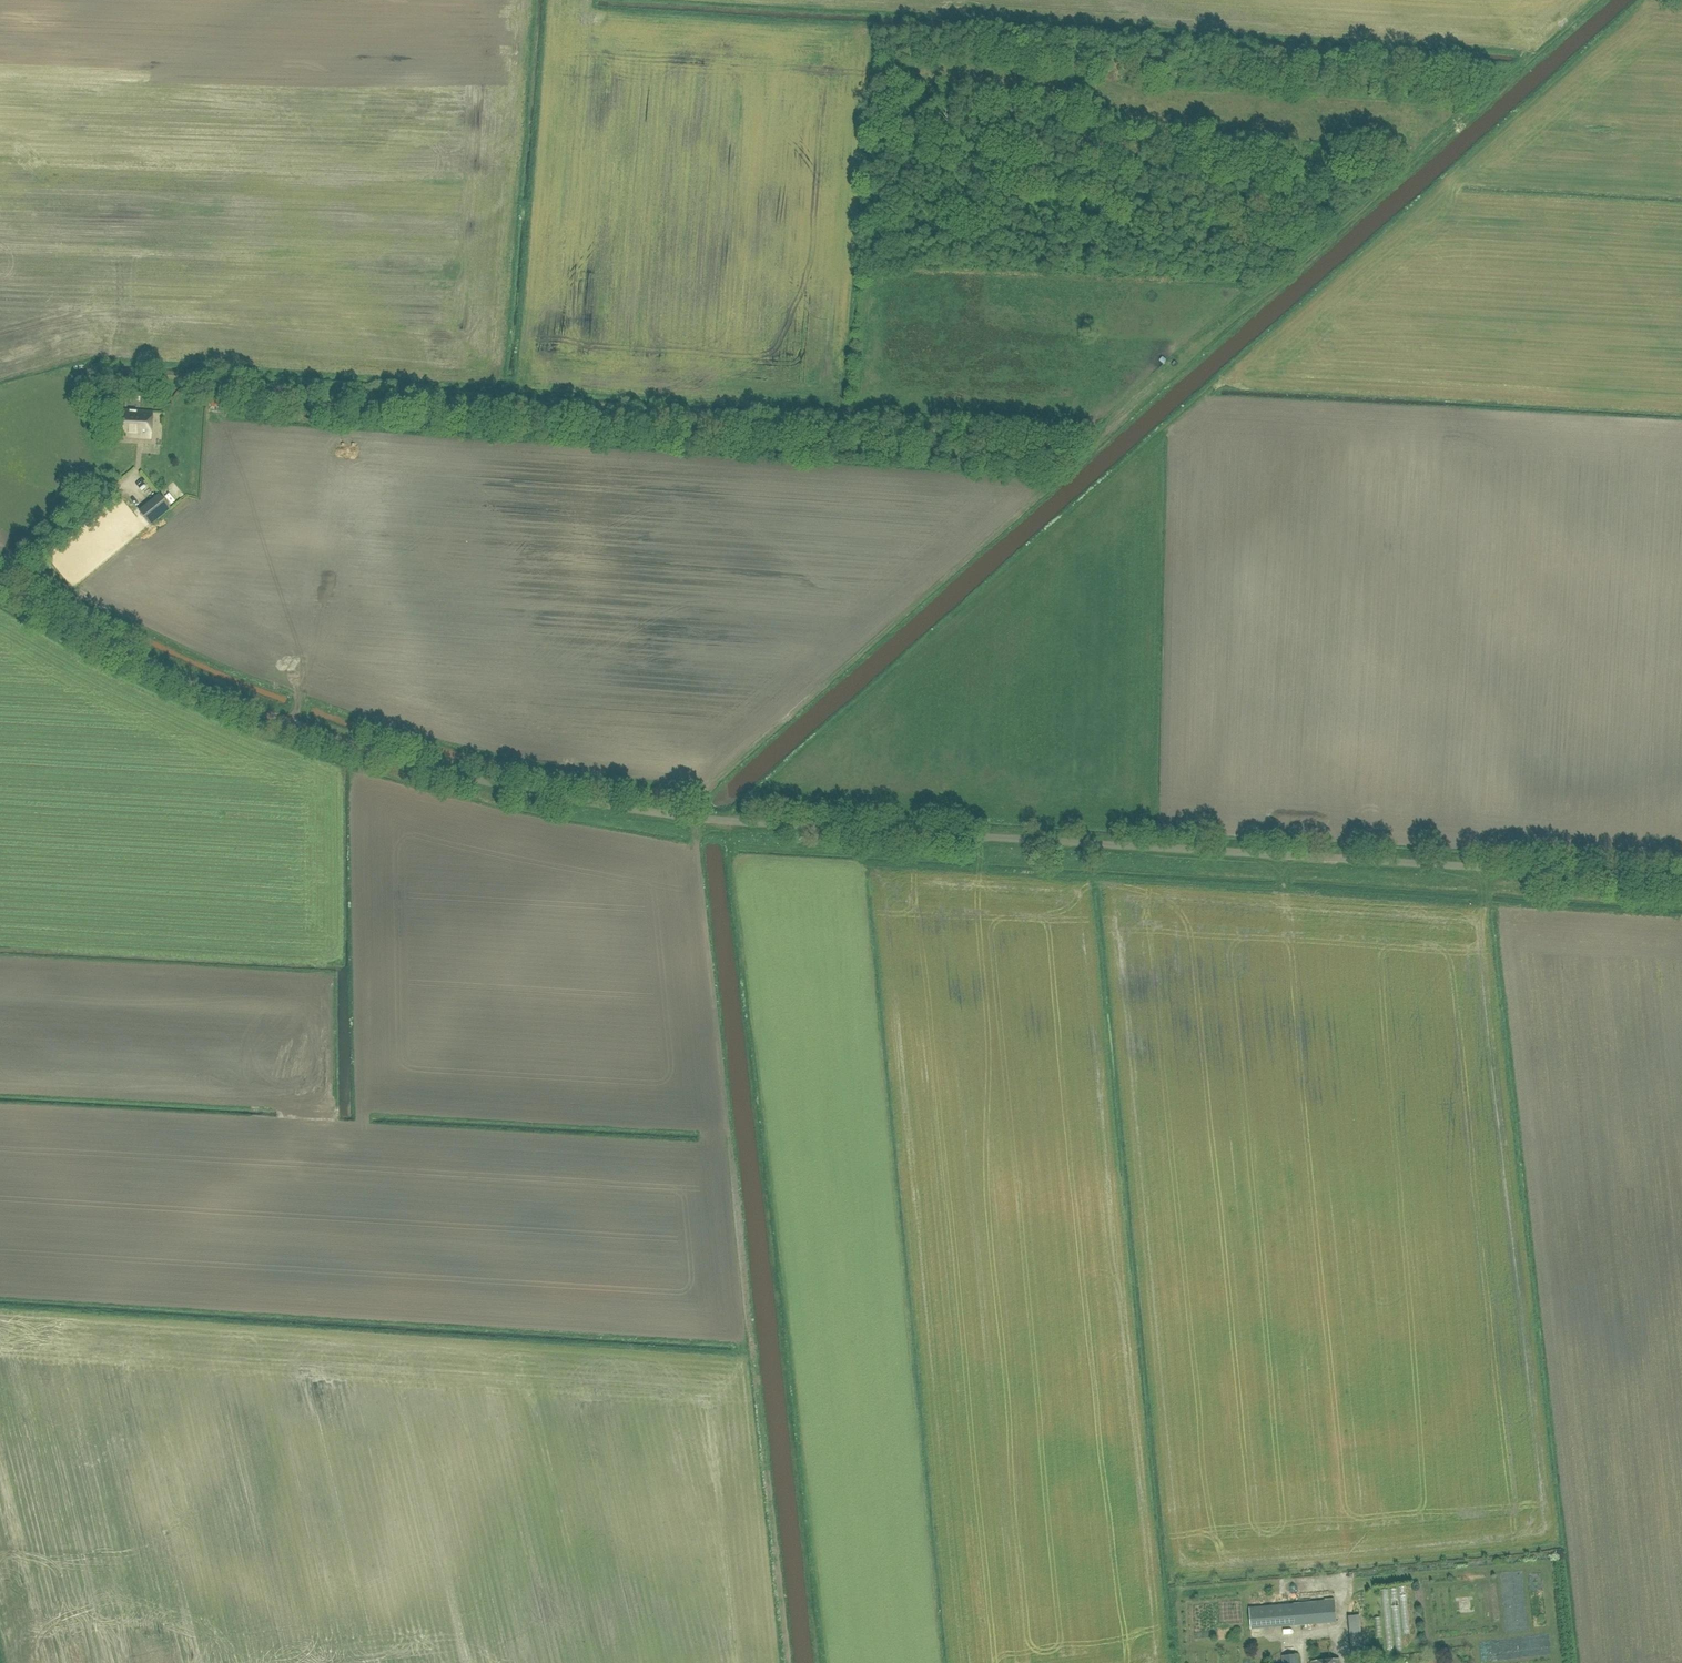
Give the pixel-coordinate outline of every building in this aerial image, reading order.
[(219,395),(211,394),(210,408),(218,409),(219,395)] [(151,413),(114,412),(113,435),(126,435),(126,438),(150,439),(151,413)] [(170,510),(158,494),(137,511),(150,527),(170,510)] [(1334,1601),(1333,1598),(1324,1599),(1325,1602),(1249,1608),(1251,1630),(1336,1623),(1335,1601),(1334,1601)] [(1361,1631),(1359,1615),(1348,1617),(1352,1658),(1373,1656),(1370,1630),(1361,1631)] [(1397,1640),(1411,1640),(1410,1619),(1396,1620),(1397,1640)]
